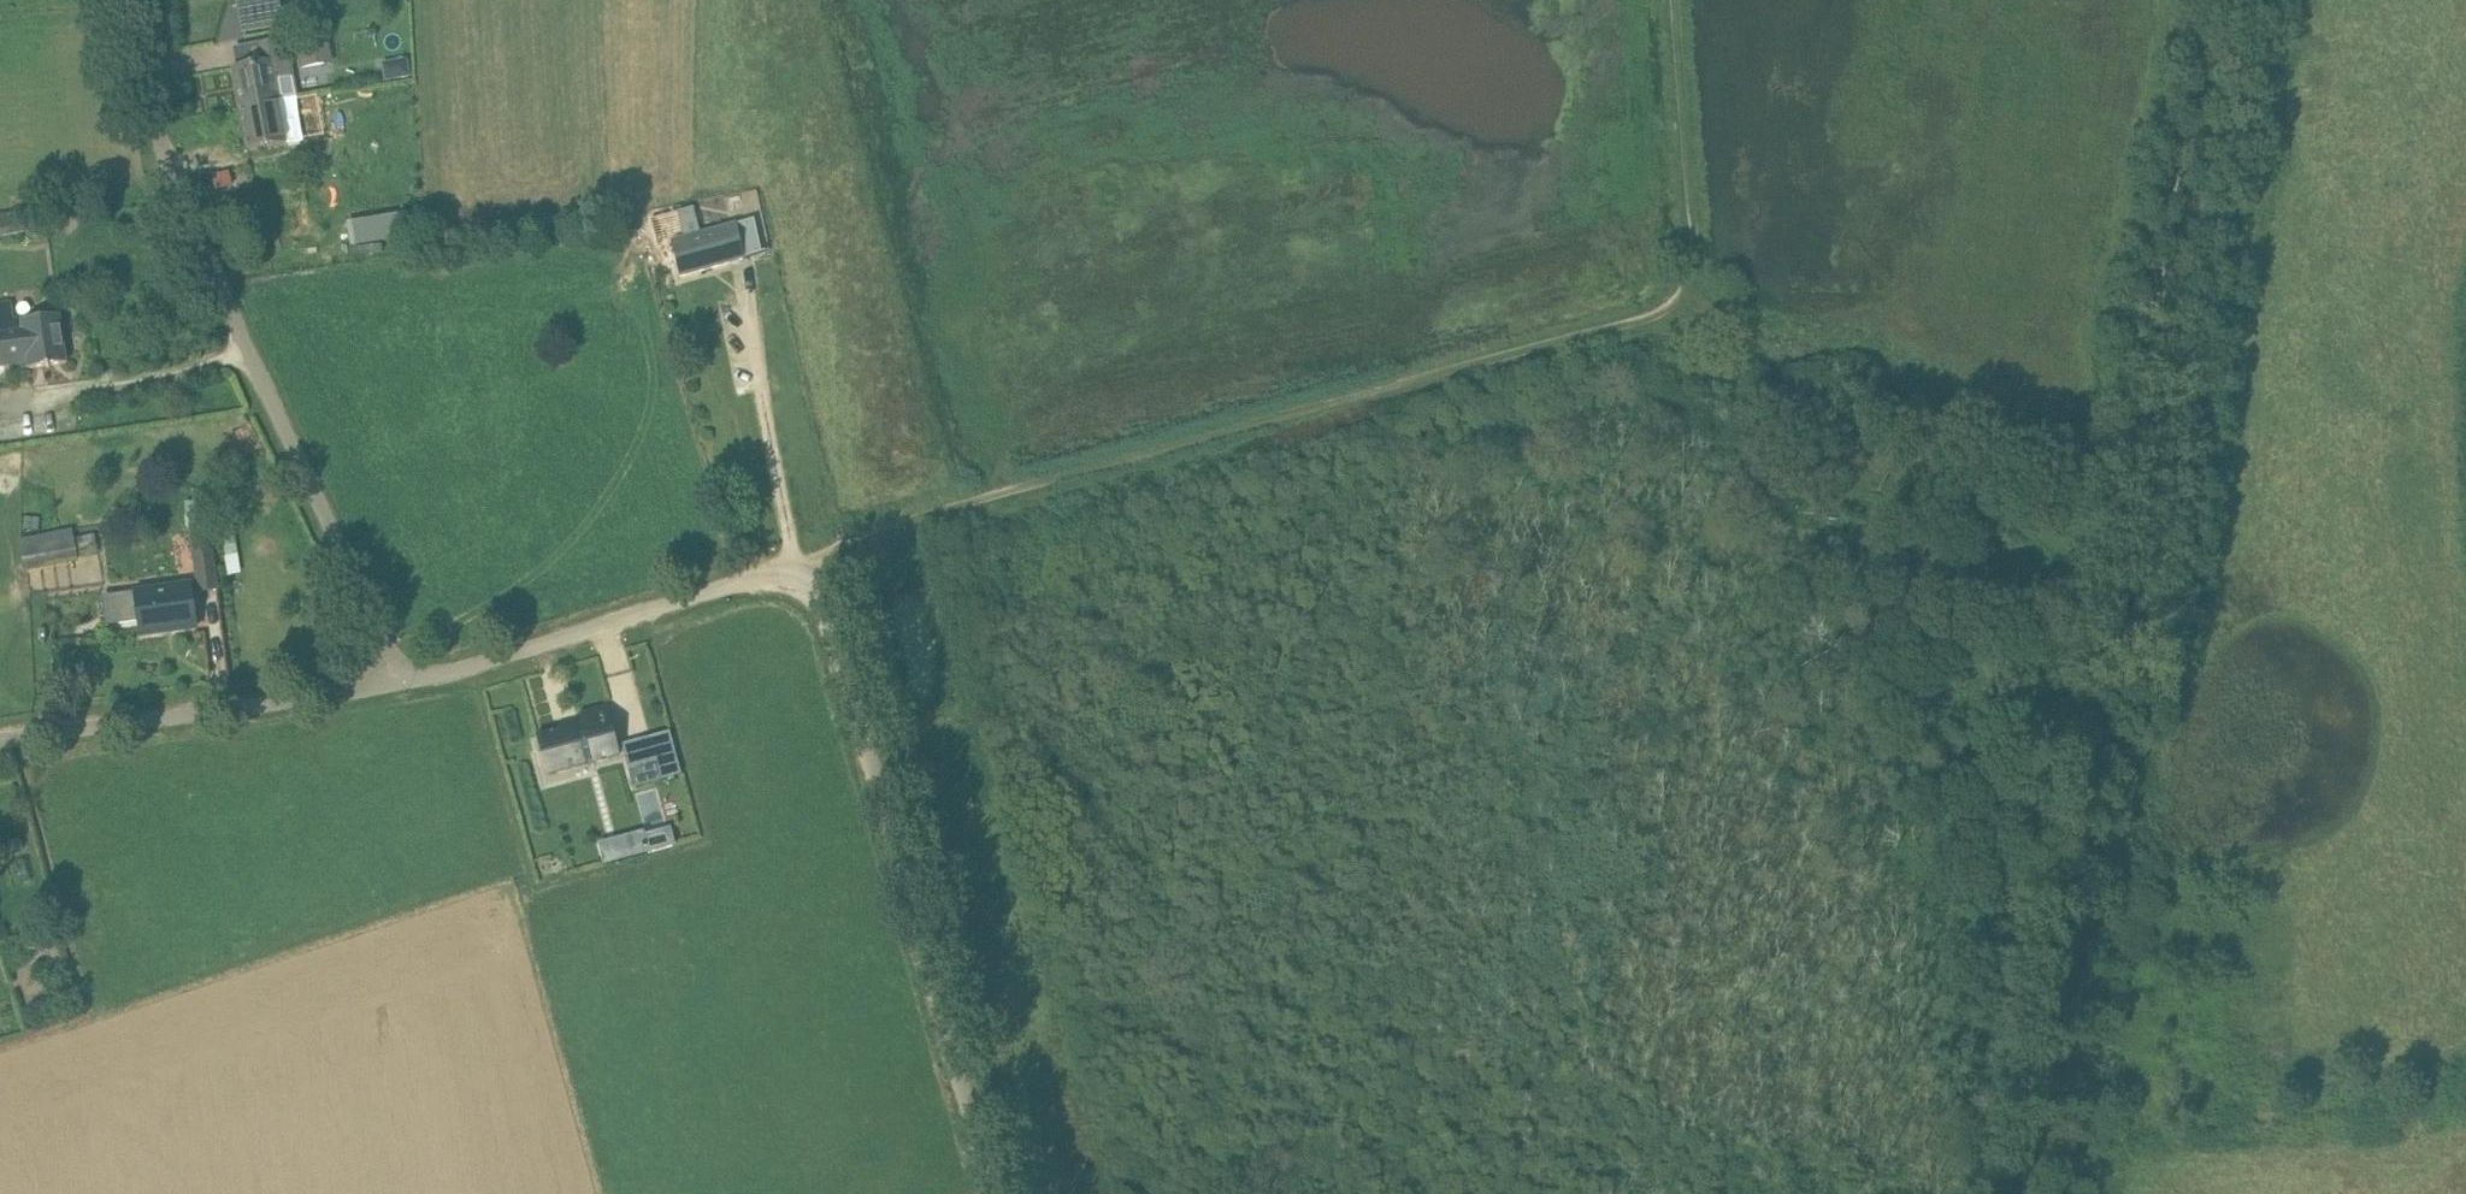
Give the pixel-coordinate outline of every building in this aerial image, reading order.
[(327,35),(297,41),(299,47),(302,66),(302,68),(332,62),(327,35)] [(241,107),(280,100),(295,97),(292,77),(293,76),(286,39),(260,44),(264,65),(234,70),(241,107)] [(408,58),(382,62),(385,80),(411,75),(408,58)] [(280,100),(241,107),(249,150),(304,140),(300,119),(284,122),(280,100)] [(230,170),(212,175),(216,189),(233,184),(230,170)] [(678,217),(658,223),(664,245),(672,243),(681,275),(758,254),(765,280),(777,277),(770,248),(760,251),(744,193),(723,198),(731,226),(696,235),(695,232),(698,231),(692,208),(677,212),(678,217)] [(0,215),(0,235),(24,231),(20,211),(0,215)] [(349,219),(353,243),(401,235),(397,211),(349,219)] [(0,304),(0,366),(29,363),(29,367),(68,362),(60,315),(22,321),(22,322),(15,323),(12,303),(0,304)] [(72,527),(21,540),(26,566),(97,552),(93,534),(76,538),(72,527)] [(193,548),(214,546),(213,529),(192,530),(193,548)] [(195,553),(200,591),(217,589),(211,551),(195,553)] [(140,619),(142,633),(197,625),(191,585),(136,593),(136,595),(127,596),(122,601),(124,619),(129,620),(140,619)] [(583,723),(538,735),(548,774),(620,754),(607,705),(580,713),(583,723)] [(658,763),(629,770),(634,787),(662,779),(658,763)] [(645,830),(600,843),(606,864),(651,852),(646,834),(645,830)] [(37,930),(23,935),(31,956),(45,950),(37,930)]
